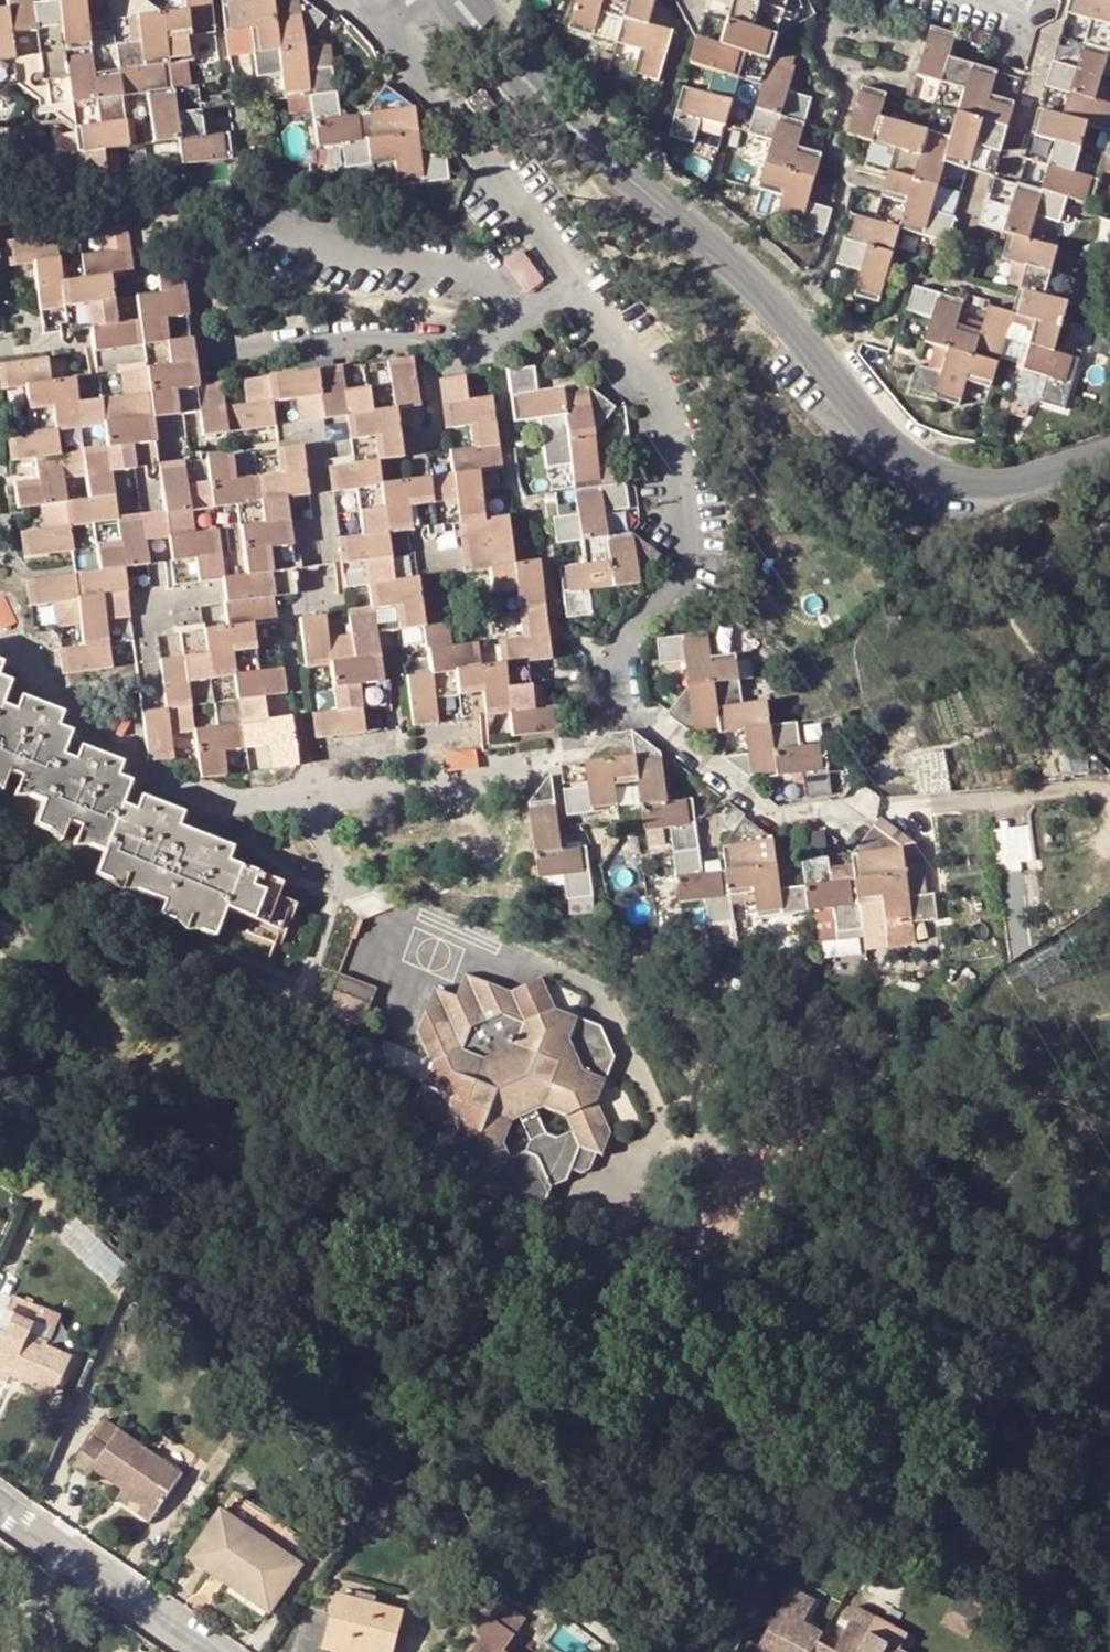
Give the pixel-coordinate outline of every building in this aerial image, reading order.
[(170,62),(186,60),(193,58),(191,35),(215,32),(211,0),(185,0),(186,10),(163,13),(146,0),(7,0),(7,8),(0,8),(0,86),(17,84),(74,127),(77,152),(54,154),(56,180),(106,172),(104,149),(128,145),(122,96),(147,93),(154,142),(178,139),(182,163),(231,156),(228,132),(203,135),(196,85),(190,86),(173,89),(170,62)] [(227,30),(251,28),(255,54),(258,76),(281,73),(285,98),(310,95),(312,111),(317,145),(343,143),(345,167),(395,161),(398,185),(449,179),(445,153),(421,156),(413,110),(386,86),(367,112),(338,115),(331,66),(307,69),(304,49),(304,47),(324,17),(303,0),(253,0),(248,0),(223,0),(227,30)] [(567,32),(590,39),(598,15),(620,21),(614,46),(639,53),(631,77),(656,85),(670,36),(645,28),(655,0),(576,0),(567,32)] [(696,43),(688,67),(712,74),(704,98),(680,92),(666,139),(690,146),(698,122),(722,128),(736,81),(759,87),(744,135),(770,143),(756,191),(781,199),(775,223),(822,237),(830,213),(807,206),(821,157),(796,150),(809,102),(784,95),(791,72),(767,64),(773,39),(804,21),(794,0),(672,0),(696,43)] [(1061,5),(1055,24),(1036,32),(1024,74),(1022,82),(999,75),(949,60),(955,37),(930,29),(916,77),(942,86),(927,135),(881,121),(887,97),(863,89),(848,138),(873,147),(866,169),(888,176),(874,224),(851,217),(837,265),(861,272),(854,297),(878,305),(899,231),(948,246),(982,227),(1010,236),(1003,261),(1015,265),(1027,269),(1021,289),(1013,317),(989,310),(981,335),(957,327),(964,303),(915,288),(907,313),(932,321),(925,343),(938,348),(949,351),(942,375),(931,373),(918,369),(911,393),(959,407),(967,383),(991,390),(1005,342),(1030,349),(1023,372),(1048,379),(1041,404),(1064,410),(1078,363),(1055,355),(1076,283),(1052,275),(1059,251),(1047,246),(1031,242),(1037,219),(1053,223),(1059,225),(1067,201),(1091,208),(1105,158),(1109,159),(1109,91),(1103,77),(1109,79),(1109,0),(1058,0),(1061,5)] [(620,21),(598,15),(590,39),(614,46),(620,21)] [(255,54),(251,28),(227,30),(230,58),(255,54)] [(304,49),(307,69),(331,66),(328,46),(304,49)] [(190,86),(186,60),(170,62),(173,89),(190,86)] [(495,102),(484,87),(469,99),(480,113),(495,102)] [(312,111),(310,95),(285,98),(287,114),(312,111)] [(345,167),(343,143),(317,145),(320,170),(345,167)] [(1037,219),(1031,242),(1047,246),(1053,223),(1037,219)] [(135,297),(138,321),(117,323),(114,300),(110,274),(132,272),(126,224),(101,228),(104,251),(59,257),(55,232),(7,239),(10,264),(33,262),(40,309),(64,306),(67,329),(90,326),(97,374),(51,380),(47,356),(1,363),(4,386),(25,384),(31,431),(11,434),(14,460),(35,457),(38,480),(16,483),(19,507),(42,505),(44,528),(23,531),(26,555),(74,550),(76,573),(29,579),(32,604),(54,601),(57,624),(81,622),(84,645),(61,647),(64,672),(112,667),(108,642),(133,639),(139,682),(140,690),(143,712),(150,758),(173,755),(171,732),(194,729),(200,778),(226,775),(223,750),(270,744),(274,767),(297,764),(291,714),(267,717),(264,695),(285,692),(282,668),(260,671),(254,623),(275,620),(272,595),(269,571),(295,568),(335,562),(344,561),(347,585),(369,583),(372,607),(351,610),(353,635),(328,638),(324,615),(302,617),(308,665),(331,662),(338,709),(313,712),(317,736),(365,731),(360,681),(384,679),(377,632),(423,625),(431,673),(408,676),(414,724),(437,720),(434,698),(459,694),(481,690),(485,714),(508,710),(513,736),(559,729),(556,704),(533,707),(527,660),(552,657),(545,609),(542,585),(538,560),(514,563),(507,515),(484,518),(478,472),(500,469),(490,396),(467,399),(464,376),(440,379),(446,427),(470,424),(473,447),(450,450),(453,473),(381,482),(378,459),(402,456),(396,408),(419,406),(412,357),(388,360),(391,382),(367,386),(364,364),(327,369),(305,371),(245,379),(248,401),(224,403),(220,382),(197,384),(194,367),(194,364),(190,338),(180,265),(159,268),(161,294),(135,297)] [(539,281),(518,253),(504,264),(503,265),(524,293),(538,282),(539,281)] [(993,269),(981,263),(974,276),(987,282),(993,269)] [(1021,289),(1027,269),(1015,265),(1010,285),(1021,289)] [(159,268),(132,272),(135,297),(161,294),(159,268)] [(135,297),(132,272),(110,274),(114,300),(135,297)] [(138,321),(135,297),(114,300),(117,323),(138,321)] [(43,332),(67,329),(64,306),(40,309),(43,332)] [(942,375),(949,351),(938,348),(931,373),(942,375)] [(220,382),(194,367),(197,384),(220,382)] [(536,394),(532,368),(508,372),(515,422),(539,419),(546,467),(568,464),(575,515),(552,519),(556,543),(579,541),(582,564),(559,569),(566,617),(590,615),(587,590),(637,583),(657,556),(626,534),(606,537),(602,511),(626,508),(619,458),(596,461),(592,434),(612,409),(584,387),(536,394)] [(298,592),(295,568),(269,571),(272,595),(298,592)] [(2,598),(0,599),(0,626),(12,621),(2,598)] [(657,641),(660,665),(685,662),(688,685),(667,714),(698,738),(745,731),(749,755),(722,758),(752,781),(803,775),(805,797),(831,795),(824,745),(798,747),(795,723),(769,727),(766,702),(741,705),(737,680),(733,656),(711,658),(707,633),(657,641)] [(462,717),(485,714),(481,690),(459,694),(462,717)] [(6,774),(20,778),(34,784),(29,796),(43,802),(34,825),(48,830),(52,818),(66,823),(80,829),(93,834),(89,846),(103,851),(93,875),(109,881),(112,869),(138,880),(134,891),(161,902),(156,915),(172,921),(176,909),(203,918),(198,931),(212,936),(223,909),(250,919),(246,933),(272,942),(288,902),(275,897),(281,883),(226,862),(230,849),(176,828),(180,816),(139,799),(134,812),(120,807),(129,784),(114,778),(119,764),(79,748),(73,761),(59,757),(67,733),(55,728),(59,714),(20,699),(15,711),(0,707),(0,772),(6,774)] [(881,833),(874,828),(851,856),(855,881),(830,884),(827,859),(802,863),(806,887),(780,891),(773,842),(772,841),(743,820),(723,848),(726,871),(702,875),(691,800),(666,804),(662,771),(660,754),(631,731),(607,734),(584,762),(587,789),(563,792),(566,816),(618,810),(615,785),(638,782),(645,831),(670,828),(680,904),(706,901),(709,926),(732,923),(729,898),(752,894),(757,919),(809,913),(858,906),(881,902),(885,927),(912,923),(936,921),(933,895),(909,899),(900,848),(881,833)] [(474,748),(447,751),(449,769),(476,766),(474,748)] [(968,776),(947,778),(944,751),(914,754),(917,782),(914,782),(915,795),(969,792),(968,776)] [(561,851),(558,831),(550,776),(526,807),(537,880),(564,878),(568,900),(593,897),(586,849),(561,851)] [(29,796),(34,784),(20,778),(13,797),(29,796)] [(66,823),(52,818),(48,830),(57,841),(66,823)] [(1000,869),(1037,863),(1031,822),(993,828),(1000,869)] [(89,846),(93,834),(80,829),(72,847),(89,846)] [(138,880),(112,869),(109,881),(117,891),(134,891),(138,880)] [(916,946),(912,923),(885,927),(881,902),(858,906),(862,939),(884,936),(887,949),(916,946)] [(203,918),(176,909),(172,921),(183,932),(198,931),(203,918)] [(942,977),(937,947),(919,950),(924,980),(942,977)] [(364,1027),(378,989),(338,974),(324,1012),(364,1027)] [(460,1127),(452,1150),(472,1158),(481,1173),(474,1190),(483,1194),(537,1214),(539,1215),(548,1193),(536,1188),(545,1169),(538,1157),(526,1153),(512,1159),(505,1144),(514,1122),(520,1119),(535,1112),(544,1108),(567,1117),(573,1132),(558,1139),(558,1164),(572,1168),(579,1149),(602,1156),(611,1132),(598,1103),(606,1080),(585,1072),(571,1041),(579,1018),(556,1009),(544,981),(514,993),(467,975),(459,998),(436,989),(418,1035),(432,1066),(423,1088),(447,1098),(460,1127)] [(602,1027),(579,1018),(571,1041),(585,1072),(606,1080),(615,1056),(602,1027)] [(428,1141),(452,1150),(460,1127),(447,1098),(423,1088),(415,1110),(428,1141)] [(535,1112),(546,1134),(558,1139),(573,1132),(567,1117),(544,1108),(535,1112)] [(558,1164),(558,1139),(546,1134),(535,1112),(520,1119),(532,1142),(526,1153),(538,1157),(545,1169),(536,1188),(548,1193),(551,1188),(568,1180),(572,1168),(558,1164)] [(526,1153),(532,1142),(520,1119),(514,1122),(505,1144),(512,1159),(526,1153)] [(530,1231),(537,1214),(483,1194),(477,1210),(530,1231)] [(731,1241),(731,1222),(697,1222),(697,1242),(731,1241)] [(124,1265),(91,1233),(76,1249),(110,1280),(124,1265)] [(130,1299),(135,1286),(130,1283),(124,1296),(130,1299)] [(11,1369),(8,1377),(34,1388),(36,1383),(56,1392),(67,1369),(59,1365),(63,1356),(42,1346),(41,1349),(27,1342),(30,1334),(41,1309),(19,1300),(5,1333),(0,1330),(0,1365),(11,1369)] [(27,1342),(41,1349),(42,1346),(45,1341),(30,1334),(27,1342)] [(63,1356),(59,1365),(67,1369),(71,1360),(63,1356)] [(8,1377),(11,1369),(0,1365),(0,1383),(4,1384),(8,1377)] [(56,1392),(36,1383),(34,1388),(54,1397),(56,1392)] [(182,1474),(104,1421),(71,1465),(88,1476),(91,1470),(122,1492),(155,1513),(182,1474)] [(148,1523),(155,1513),(122,1492),(116,1500),(148,1523)] [(265,1608),(295,1564),(221,1514),(191,1558),(265,1608)] [(514,1534),(505,1530),(498,1543),(506,1547),(514,1534)] [(888,1645),(898,1650),(906,1634),(875,1617),(866,1633),(849,1623),(834,1651),(817,1643),(822,1632),(803,1623),(813,1603),(789,1590),(779,1610),(756,1651),(884,1651),(888,1645)] [(403,1614),(335,1596),(322,1648),(336,1651),(393,1651),(403,1614)] [(544,1627),(557,1608),(541,1597),(528,1616),(544,1627)] [(480,1638),(470,1651),(503,1651),(525,1618),(501,1601),(477,1635),(480,1638)] [(857,1608),(849,1623),(866,1633),(875,1617),(857,1608)]
